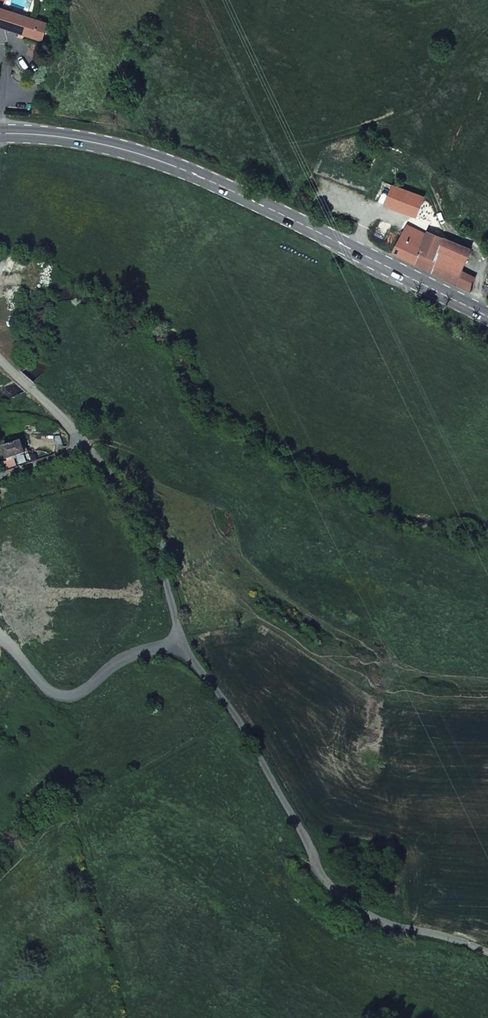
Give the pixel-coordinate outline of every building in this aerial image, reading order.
[(41,40),(47,23),(0,8),(0,27),(41,40)] [(393,186),(386,204),(415,216),(419,203),(421,196),(393,186)] [(415,216),(425,221),(429,207),(419,203),(415,216)] [(404,228),(393,258),(455,288),(458,277),(468,249),(428,231),(426,237),(404,228)] [(455,288),(465,293),(469,282),(458,277),(455,288)] [(21,441),(2,447),(6,460),(26,453),(21,441)]
